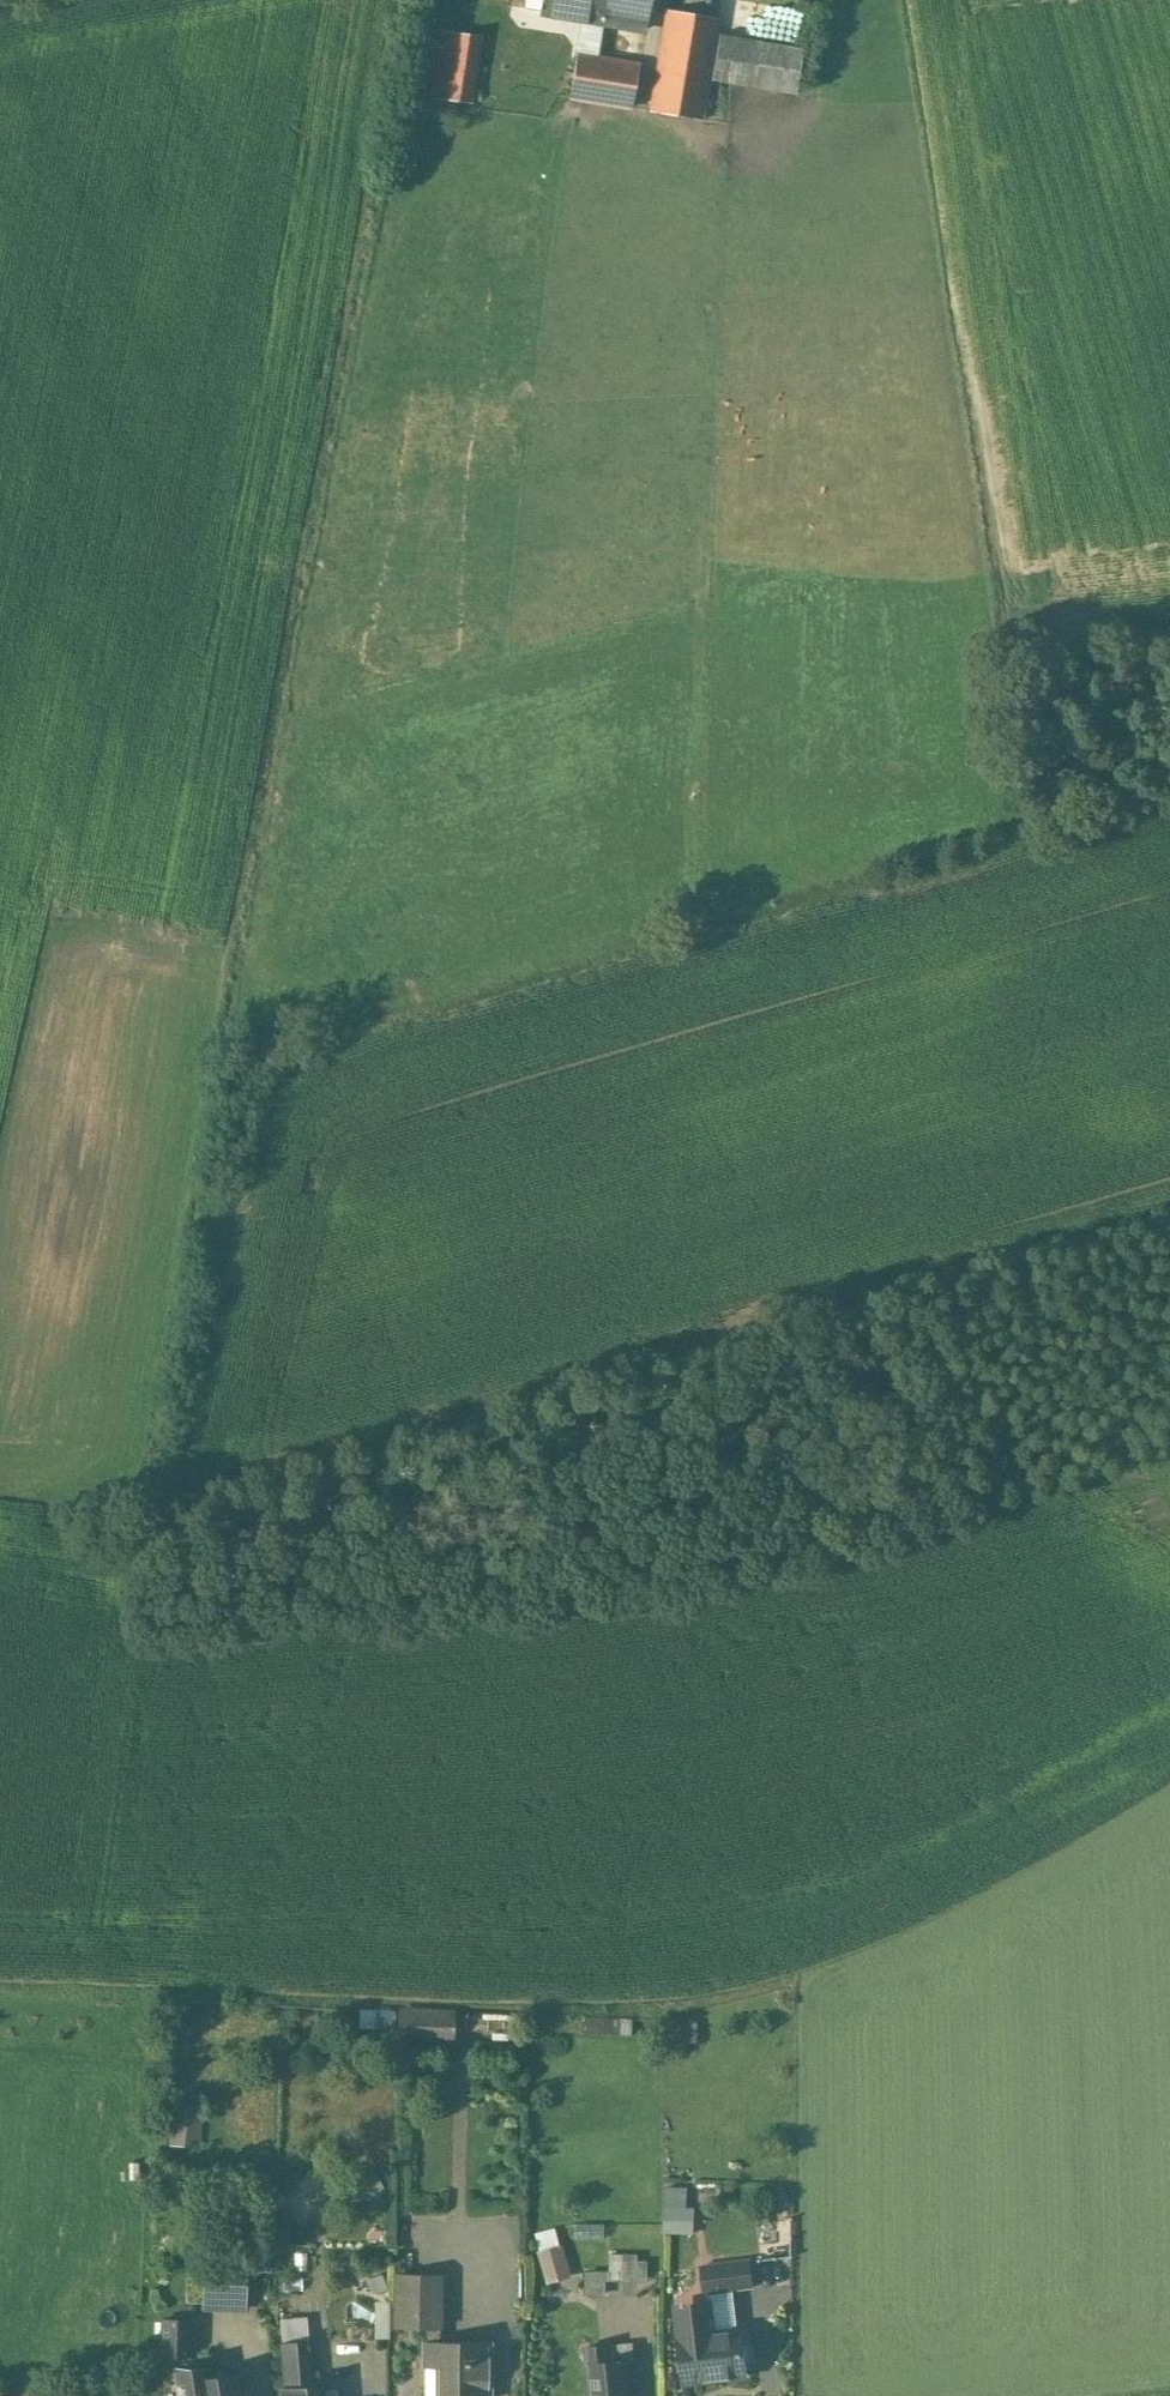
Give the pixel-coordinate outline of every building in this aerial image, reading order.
[(542,12),(579,18),(573,50),(575,55),(597,57),(602,22),(644,29),(648,0),(544,0),(542,12)] [(719,18),(665,9),(648,110),(701,120),(709,79),(716,34),(719,18)] [(480,35),(443,30),(432,97),(469,102),(480,35)] [(802,48),(716,34),(709,79),(794,93),(802,48)] [(597,57),(575,55),(569,96),(630,106),(637,64),(597,57)] [(455,2041),(455,2006),(399,2006),(399,2041),(455,2041)] [(362,2032),(395,2033),(395,2008),(362,2008),(362,2032)] [(583,2031),(632,2031),(632,2016),(583,2015),(583,2031)] [(697,2022),(677,2022),(676,2036),(697,2037),(697,2022)] [(200,2106),(172,2107),(173,2144),(202,2143),(200,2106)] [(368,2197),(386,2186),(376,2168),(357,2179),(368,2197)] [(688,2207),(689,2185),(667,2184),(665,2232),(696,2232),(696,2207),(688,2207)] [(578,2225),(578,2237),(604,2236),(604,2224),(578,2225)] [(559,2225),(535,2231),(548,2281),(572,2275),(559,2225)] [(612,2253),(612,2269),(587,2269),(587,2292),(611,2292),(611,2278),(649,2278),(649,2253),(612,2253)] [(705,2293),(707,2293),(732,2290),(753,2288),(750,2261),(702,2266),(705,2293)] [(440,2275),(397,2275),(396,2328),(426,2328),(426,2342),(439,2343),(440,2275)] [(245,2280),(205,2279),(205,2309),(244,2309),(245,2280)] [(732,2290),(707,2293),(708,2303),(677,2307),(685,2383),(747,2376),(742,2331),(736,2332),(732,2290)] [(190,2321),(163,2320),(161,2368),(173,2368),(188,2369),(190,2321)] [(426,2342),(426,2367),(442,2367),(442,2395),(488,2395),(488,2343),(439,2343),(426,2342)] [(282,2345),(286,2390),(283,2391),(283,2395),(313,2395),(309,2343),(282,2345)] [(587,2347),(588,2365),(627,2362),(635,2361),(634,2344),(587,2347)] [(588,2365),(592,2395),(630,2395),(627,2362),(588,2365)] [(173,2368),(178,2395),(240,2395),(236,2375),(207,2379),(206,2369),(188,2369),(173,2368)]
